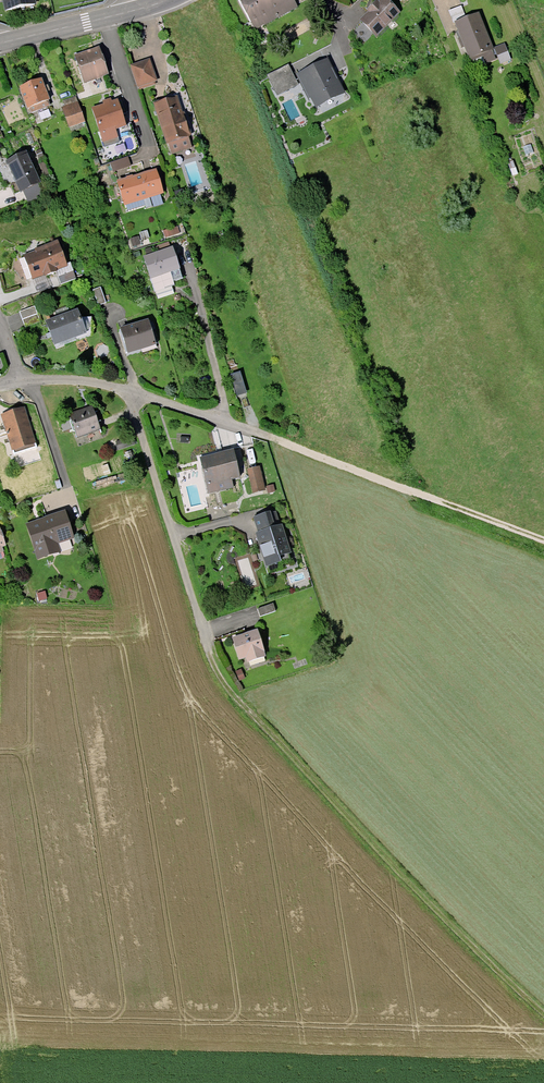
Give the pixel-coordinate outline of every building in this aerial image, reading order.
[(4,1),(6,11),(35,5),(34,0),(5,0),(4,1)] [(305,0),(239,0),(251,22),(260,18),(263,23),(306,1),(305,0)] [(378,35),(399,13),(386,0),(383,0),(379,4),(377,3),(372,7),(369,11),(371,13),(363,20),(375,32),(378,35)] [(453,22),(457,23),(467,19),(462,7),(449,12),(453,22)] [(461,34),(471,59),(493,50),(478,15),(467,19),(457,23),(461,34)] [(375,32),(363,20),(352,32),(363,43),(375,32)] [(76,57),(85,83),(109,74),(100,49),(86,54),(76,57)] [(149,62),(131,68),(138,87),(156,81),(149,62)] [(313,94),(317,102),(340,91),(327,64),(320,68),(311,72),(300,78),(309,96),(313,94)] [(276,91),(296,81),(289,66),(269,76),(276,91)] [(29,108),(31,113),(50,106),(49,101),(41,81),(32,84),(21,89),(29,109),(29,108)] [(340,91),(317,102),(319,106),(342,94),(340,91)] [(169,144),(189,138),(188,136),(190,135),(183,116),(182,116),(180,109),(177,99),(156,106),(169,144)] [(93,109),(101,134),(125,127),(120,113),(116,101),(93,109)] [(64,113),(69,126),(85,120),(80,107),(64,113)] [(189,138),(169,144),(172,154),(192,147),(189,138)] [(11,185),(15,194),(39,183),(26,155),(8,163),(14,176),(17,183),(11,185)] [(126,204),(143,199),(149,197),(151,197),(160,194),(154,173),(148,174),(128,180),(118,183),(124,205),(126,204)] [(163,204),(160,194),(151,197),(154,207),(163,204)] [(152,207),(149,197),(143,199),(145,205),(146,209),(152,207)] [(145,205),(143,199),(126,204),(127,211),(145,205)] [(38,253),(28,257),(35,277),(45,273),(48,275),(54,273),(56,269),(67,265),(58,242),(37,250),(38,253)] [(154,247),(157,254),(172,249),(169,242),(154,247)] [(152,279),(180,269),(177,260),(173,249),(172,249),(157,254),(145,258),(152,279)] [(35,277),(28,257),(20,260),(25,272),(28,280),(35,277)] [(181,273),(180,269),(152,279),(153,283),(181,273)] [(58,277),(61,285),(77,279),(74,271),(58,277)] [(93,288),(99,303),(107,300),(101,285),(93,288)] [(20,312),(23,320),(38,314),(35,306),(20,312)] [(54,313),(57,320),(70,315),(67,307),(54,313)] [(66,344),(65,340),(86,333),(80,318),(78,312),(70,315),(57,320),(47,324),(51,333),(52,337),(55,344),(56,344),(57,348),(66,344)] [(41,322),(38,314),(23,320),(25,327),(41,322)] [(120,331),(127,353),(136,350),(141,348),(141,347),(156,342),(156,343),(157,343),(150,322),(120,331)] [(2,415),(4,421),(27,414),(25,408),(15,411),(2,415)] [(70,416),(77,437),(101,429),(93,408),(86,410),(70,416)] [(34,437),(27,414),(4,421),(11,445),(34,437)] [(36,443),(34,437),(11,445),(13,451),(36,443)] [(37,448),(36,443),(13,451),(14,455),(37,448)] [(222,459),(203,463),(208,485),(231,479),(239,477),(233,451),(221,454),(221,455),(222,459)] [(201,458),(203,463),(222,459),(221,455),(215,457),(215,454),(208,456),(201,458)] [(257,469),(249,471),(254,492),(262,490),(257,469)] [(233,487),(231,479),(208,485),(210,493),(233,487)] [(274,512),(269,514),(274,529),(279,527),(274,512)] [(28,525),(39,558),(54,553),(51,545),(73,538),(65,514),(40,522),(28,525)] [(260,534),(263,543),(260,543),(267,566),(268,565),(280,562),(281,561),(279,556),(288,553),(290,553),(281,527),(279,527),(274,529),(269,514),(255,518),(260,534)] [(290,560),(288,553),(279,556),(281,561),(281,563),(290,560)] [(282,570),(280,562),(268,565),(271,573),(282,570)] [(258,609),(261,617),(276,611),(273,604),(258,609)] [(240,658),(247,656),(252,655),(252,657),(263,654),(262,651),(264,651),(258,632),(234,639),(237,650),(240,658)]
